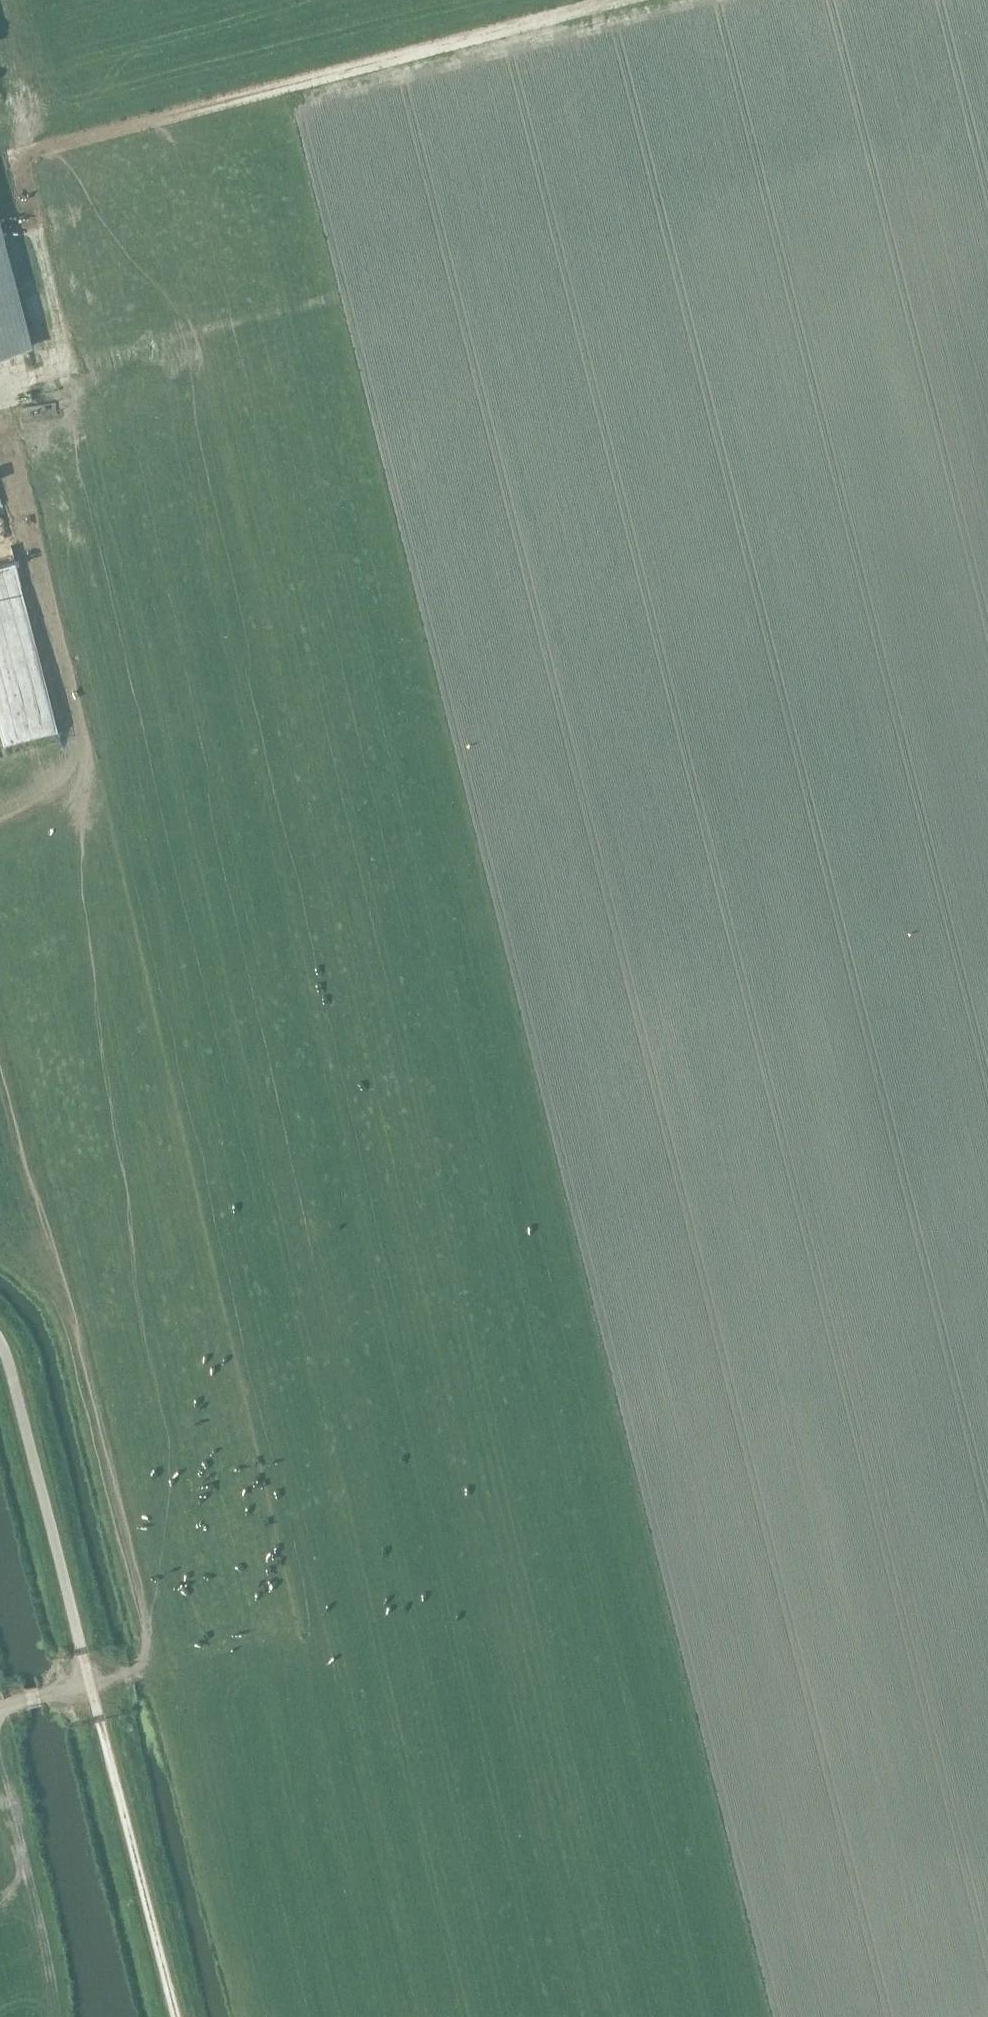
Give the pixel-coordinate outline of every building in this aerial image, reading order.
[(26,348),(0,245),(0,354),(26,348)]
